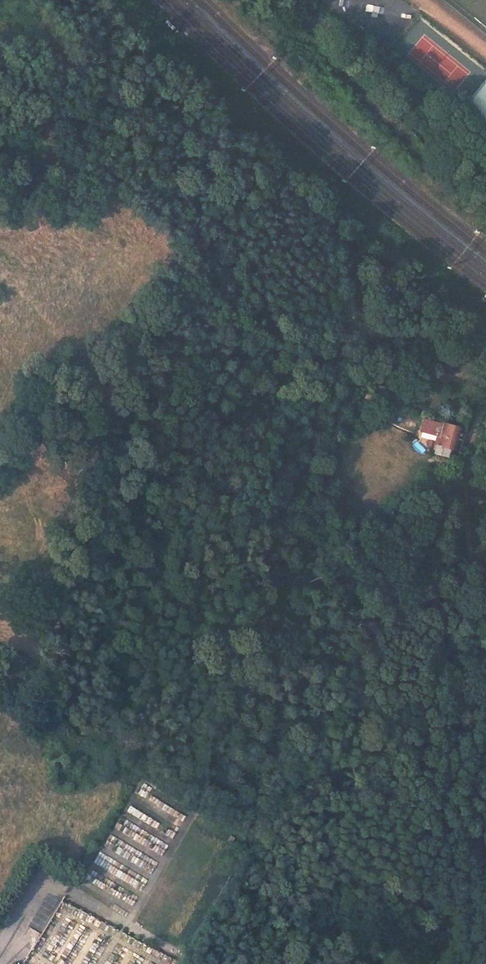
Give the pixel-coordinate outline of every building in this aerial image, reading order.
[(468,100),(485,118),(485,83),(468,100)] [(480,368),(485,362),(478,356),(472,362),(480,368)] [(446,455),(447,452),(452,447),(457,448),(462,429),(423,418),(420,430),(438,435),(434,452),(446,455)]
